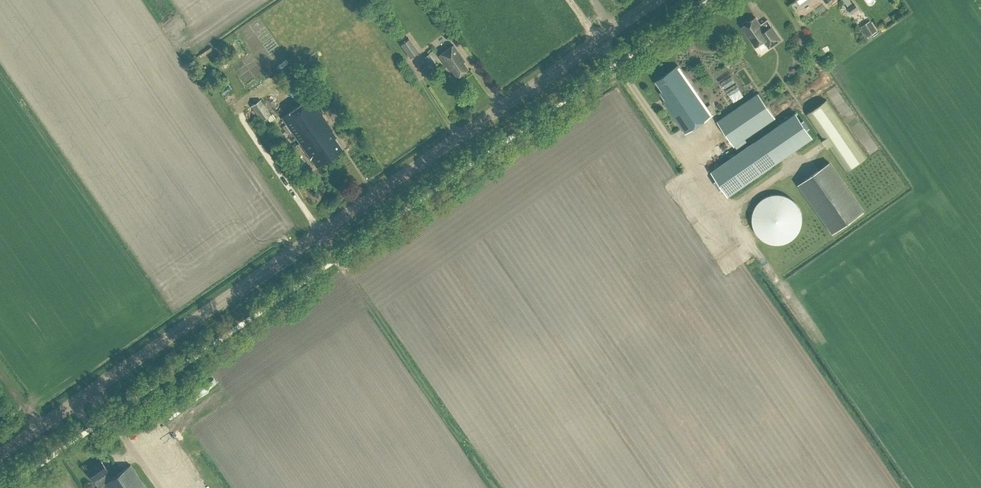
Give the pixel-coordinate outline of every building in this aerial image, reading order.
[(803,16),(812,11),(809,4),(799,9),(803,16)] [(744,25),(742,27),(755,46),(766,39),(771,47),(781,39),(772,26),(765,30),(756,17),(749,22),(746,20),(743,22),(744,25)] [(861,26),(867,36),(871,34),(872,36),(878,32),(870,20),(861,26)] [(409,38),(401,44),(410,57),(418,52),(409,38)] [(450,67),(456,76),(468,68),(463,61),(464,60),(453,44),(439,55),(448,68),(450,67)] [(663,90),(660,92),(666,100),(664,101),(686,133),(713,115),(678,65),(663,76),(661,76),(657,78),(657,80),(656,81),(663,90)] [(718,78),(719,83),(731,80),(729,74),(718,78)] [(717,121),(734,146),(775,118),(758,93),(717,121)] [(332,130),(309,97),(281,117),(316,167),(342,149),(334,138),(336,137),(332,130)] [(262,120),(271,114),(260,99),(251,105),(262,120)] [(796,112),(711,171),(728,196),(813,137),(796,112)] [(864,211),(829,162),(798,184),(833,233),(864,211)] [(791,239),(793,238),(794,237),(795,237),(796,236),(796,235),(797,233),(798,232),(799,231),(799,230),(800,229),(801,227),(801,226),(801,225),(802,223),(802,222),(802,221),(802,219),(802,218),(802,217),(802,215),(802,214),(801,213),(801,211),(801,210),(800,209),(800,207),(799,206),(798,205),(797,204),(797,203),(796,202),(795,201),(794,200),(793,199),(792,198),(790,197),(789,197),(788,196),(787,195),(786,195),(784,194),(783,194),(782,194),(780,194),(779,194),(777,193),(776,193),(775,194),(773,194),(772,194),(771,194),(769,195),(768,195),(767,196),(765,196),(764,197),(763,198),(762,199),(761,199),(760,200),(759,201),(758,202),(757,204),(756,205),(756,206),(755,207),(754,208),(754,210),(753,211),(753,212),(753,214),(752,215),(752,216),(752,218),(752,219),(752,221),(752,222),(753,223),(753,225),(753,226),(754,227),(754,229),(755,230),(756,231),(756,232),(757,233),(758,234),(759,235),(760,236),(761,237),(762,238),(763,239),(764,240),(765,241),(767,241),(768,242),(769,242),(770,243),(772,243),(773,243),(774,243),(776,243),(777,244),(779,244),(780,243),(781,243),(783,243),(784,243),(785,242),(787,242),(788,241),(789,241),(790,240),(791,239)] [(107,487),(147,487),(130,464),(111,478),(106,471),(108,470),(100,459),(86,469),(93,480),(94,480),(99,487),(104,483),(107,487)]
